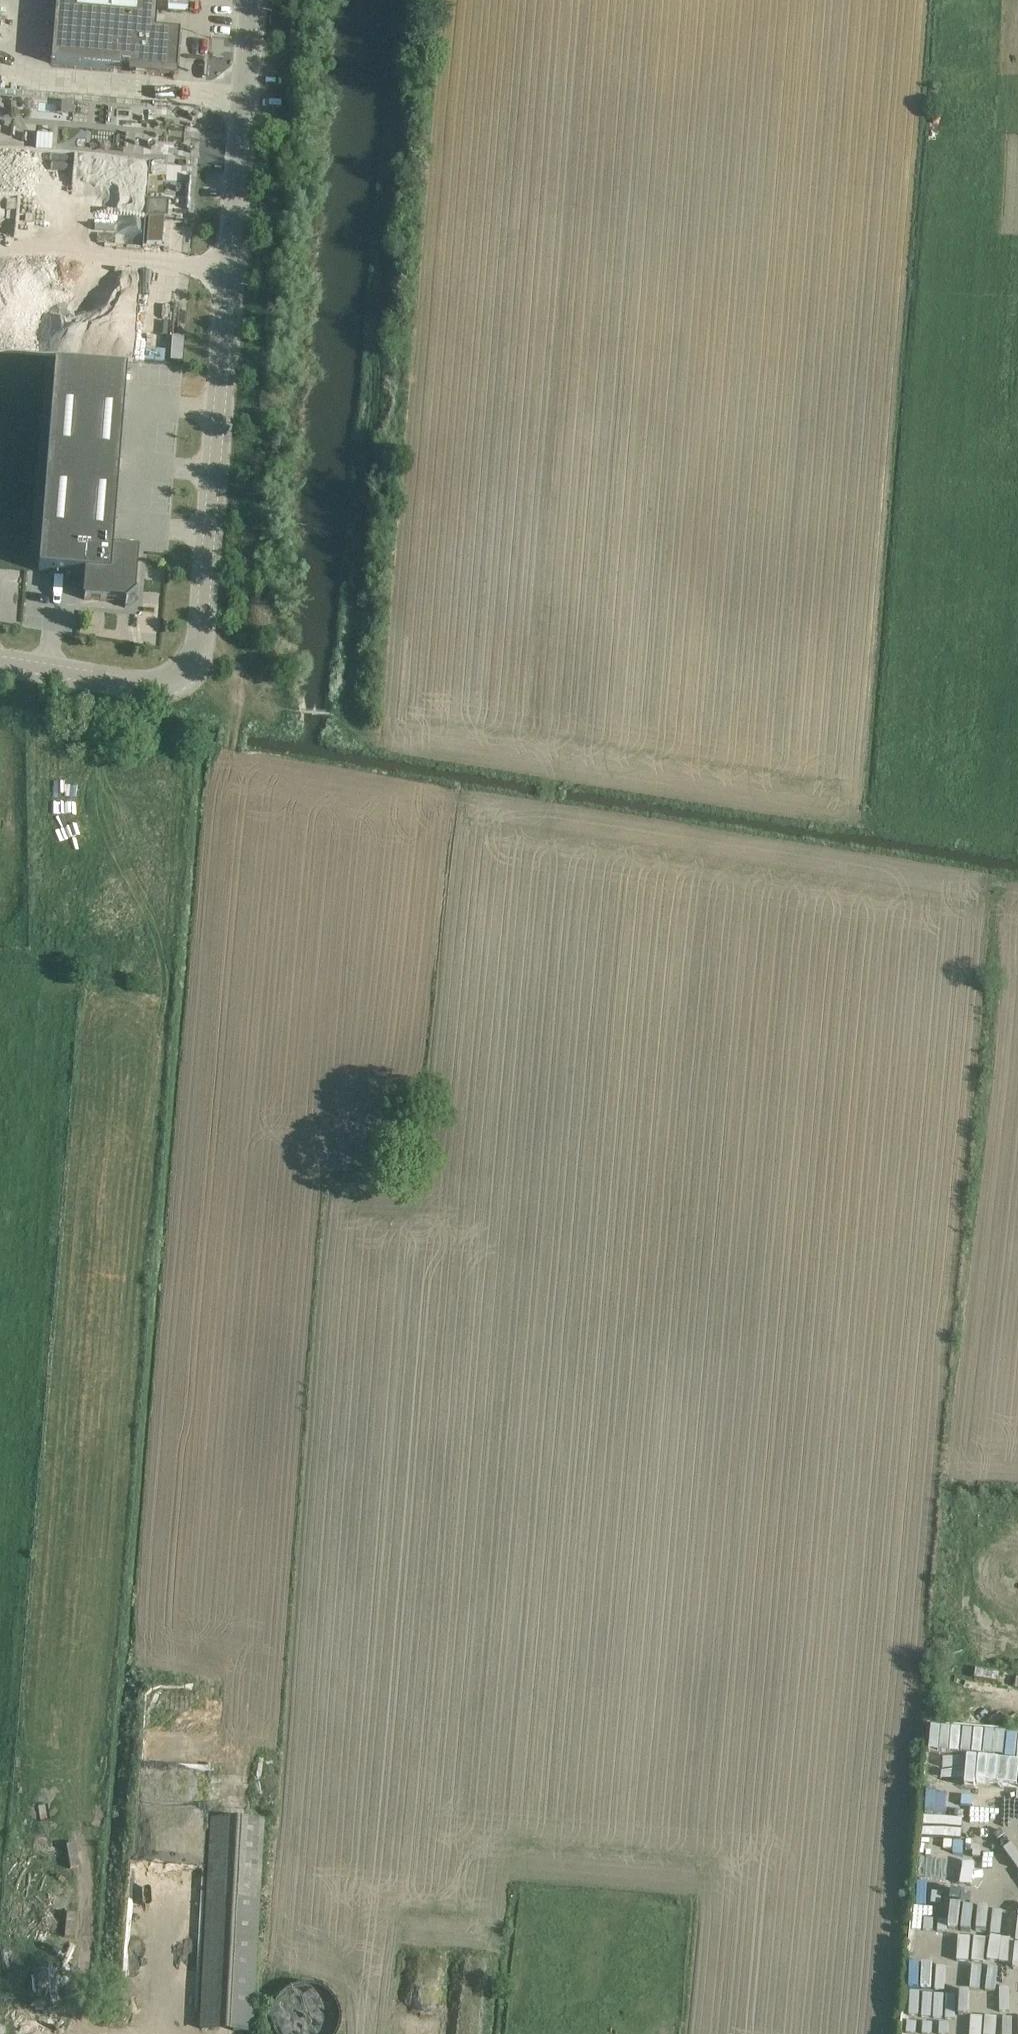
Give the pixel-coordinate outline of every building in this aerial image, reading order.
[(155,31),(157,0),(55,0),(50,64),(175,75),(179,33),(155,31)] [(149,218),(147,244),(162,245),(164,219),(149,218)] [(86,576),(84,600),(123,603),(127,608),(126,609),(127,611),(139,600),(138,599),(137,600),(133,595),(136,556),(112,554),(127,374),(55,368),(38,572),(86,576)] [(264,1820),(210,1817),(199,2030),(253,2033),(264,1820)] [(286,2025),(292,2033),(311,2033),(335,2016),(309,1982),(275,2007),(287,2024),(286,2025)]
